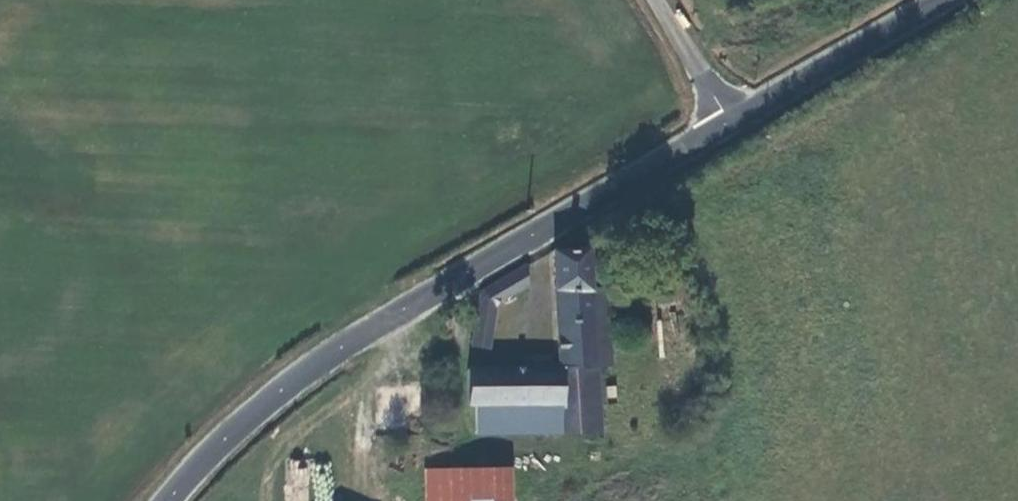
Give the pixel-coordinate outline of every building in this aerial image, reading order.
[(560,355),(597,355),(615,355),(616,312),(614,304),(621,304),(620,276),(599,276),(599,241),(560,242),(560,355)] [(531,268),(534,247),(505,263),(513,278),(531,268)] [(513,278),(505,263),(490,272),(492,276),(481,282),(478,296),(474,333),(489,334),(493,296),(502,287),(505,291),(517,285),(513,278)] [(527,358),(472,355),(468,387),(476,387),(560,389),(560,360),(551,360),(551,349),(527,349),(527,358)] [(560,355),(560,360),(560,389),(560,414),(598,414),(597,355),(560,355)] [(511,415),(560,414),(560,389),(476,387),(476,408),(511,408),(511,415)] [(509,446),(439,449),(441,500),(511,500),(509,446)] [(307,490),(310,463),(289,462),(287,488),(307,490)]
